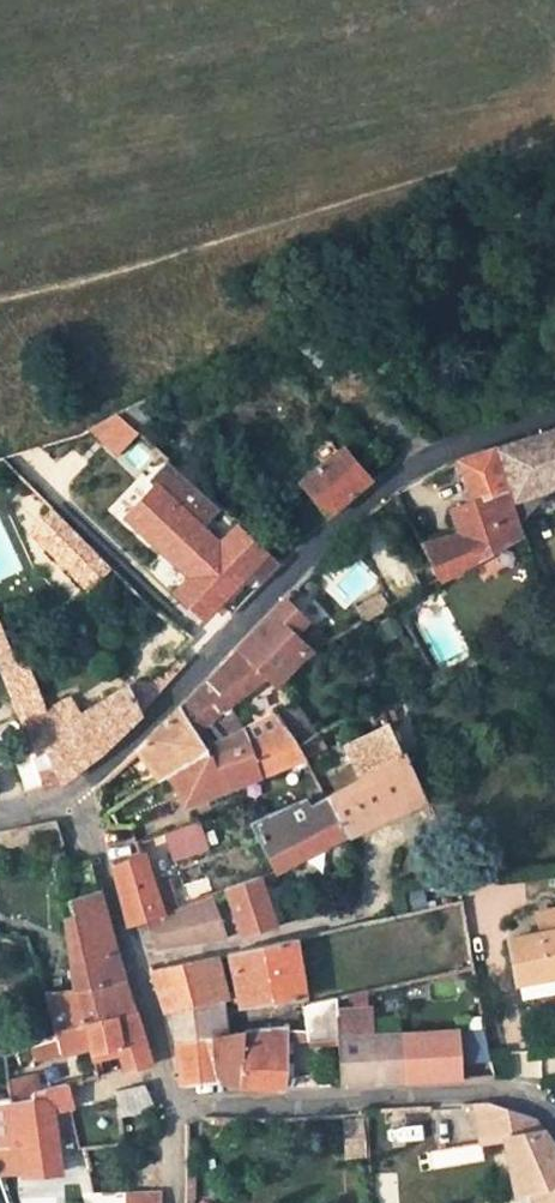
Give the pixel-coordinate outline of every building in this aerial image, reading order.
[(150,424),(140,403),(120,414),(137,431),(150,424)] [(120,414),(91,431),(120,452),(138,434),(120,414)] [(554,485),(554,429),(497,447),(515,498),(554,485)] [(338,451),(327,440),(311,452),(321,465),(338,451)] [(457,459),(473,498),(447,508),(460,538),(422,550),(438,578),(522,533),(493,448),(457,459)] [(367,480),(342,449),(338,451),(321,465),(300,481),(326,513),(367,480)] [(159,483),(122,519),(184,574),(167,592),(210,625),(269,557),(241,523),(220,542),(159,483)] [(53,506),(26,531),(87,594),(113,569),(53,506)] [(315,589),(316,585),(315,583),(314,582),(312,580),(310,580),(308,581),(306,581),(305,583),(304,584),(304,586),(304,588),(305,590),(307,591),(309,592),(310,592),(312,592),(314,590),(315,589)] [(543,593),(551,618),(554,616),(554,587),(543,593)] [(303,655),(287,641),(294,633),(306,621),(283,599),(237,647),(266,676),(277,686),(303,655)] [(372,616),(367,606),(359,611),(364,620),(372,616)] [(311,650),(294,633),(287,641),(303,655),(311,650)] [(227,706),(266,676),(237,647),(222,662),(215,672),(180,706),(204,746),(243,727),(227,706)] [(179,656),(172,662),(179,668),(184,662),(179,656)] [(54,765),(61,781),(102,749),(179,668),(172,662),(154,684),(133,680),(59,727),(64,735),(45,745),(54,765)] [(293,702),(272,713),(297,745),(316,734),(293,702)] [(180,706),(136,748),(159,778),(165,774),(171,770),(205,748),(204,746),(180,706)] [(184,802),(303,757),(297,745),(272,713),(243,727),(204,746),(205,748),(171,770),(176,782),(184,802)] [(346,743),(360,775),(400,752),(387,719),(346,743)] [(41,738),(45,745),(64,735),(59,727),(41,738)] [(420,798),(400,752),(360,775),(327,793),(348,834),(420,798)] [(14,758),(26,787),(42,784),(37,771),(29,753),(14,758)] [(54,765),(37,771),(42,784),(61,781),(54,765)] [(169,784),(176,782),(171,770),(165,774),(169,784)] [(250,819),(276,868),(277,870),(348,834),(327,793),(321,797),(310,803),(306,796),(256,819),(250,819)] [(46,847),(63,843),(55,819),(39,822),(46,847)] [(166,832),(174,853),(201,843),(193,820),(166,832)] [(144,853),(134,857),(112,866),(128,925),(130,924),(149,917),(162,912),(144,853)] [(226,887),(241,934),(275,925),(258,875),(226,887)] [(100,891),(69,901),(74,914),(65,916),(70,958),(114,951),(100,891)] [(149,917),(158,948),(227,937),(211,893),(162,912),(149,917)] [(543,910),(546,929),(539,931),(506,937),(515,983),(519,982),(554,975),(554,908),(543,910)] [(535,912),(539,931),(546,929),(543,910),(535,912)] [(238,1001),(239,1005),(303,996),(294,937),(227,951),(236,993),(231,994),(232,998),(233,1002),(238,1001)] [(75,991),(123,979),(114,951),(70,958),(74,989),(75,991)] [(226,999),(216,954),(151,968),(166,1012),(171,1011),(210,1002),(226,999)] [(449,959),(452,971),(473,966),(471,955),(449,959)] [(519,982),(522,999),(554,993),(554,975),(519,982)] [(37,1059),(90,1046),(85,1024),(133,1012),(123,979),(75,991),(74,989),(48,993),(57,1033),(33,1042),(37,1059)] [(307,1040),(337,1037),(336,1010),(335,997),(303,1004),(307,1029),(307,1040)] [(213,1024),(210,1002),(171,1011),(175,1039),(225,1033),(225,1031),(224,1029),(224,1027),(222,1026),(221,1025),(219,1024),(217,1024),(216,1023),(214,1024),(213,1024)] [(486,1029),(372,1035),(370,1008),(336,1010),(337,1037),(340,1083),(496,1076),(491,1054),(486,1029)] [(120,1052),(124,1069),(148,1062),(133,1012),(85,1024),(90,1046),(93,1058),(99,1056),(97,1049),(118,1044),(120,1052)] [(225,1033),(175,1039),(182,1082),(210,1078),(239,1082),(242,1030),(225,1033)] [(289,1086),(291,1062),(276,1062),(278,1030),(242,1030),(239,1082),(274,1086),(289,1086)] [(118,1044),(97,1049),(99,1056),(120,1052),(118,1044)] [(8,1079),(10,1098),(39,1091),(35,1074),(8,1079)] [(119,1114),(154,1106),(144,1083),(116,1090),(119,1114)] [(56,1172),(54,1111),(71,1107),(66,1084),(39,1091),(10,1098),(13,1145),(6,1145),(10,1175),(20,1173),(20,1174),(56,1172)] [(491,1101),(472,1102),(480,1142),(504,1137),(542,1131),(530,1114),(491,1101)] [(361,1120),(343,1121),(346,1157),(363,1156),(361,1120)] [(504,1137),(515,1192),(531,1189),(535,1202),(554,1202),(554,1150),(542,1131),(504,1137)] [(160,1185),(124,1191),(124,1202),(159,1202),(160,1185)]
